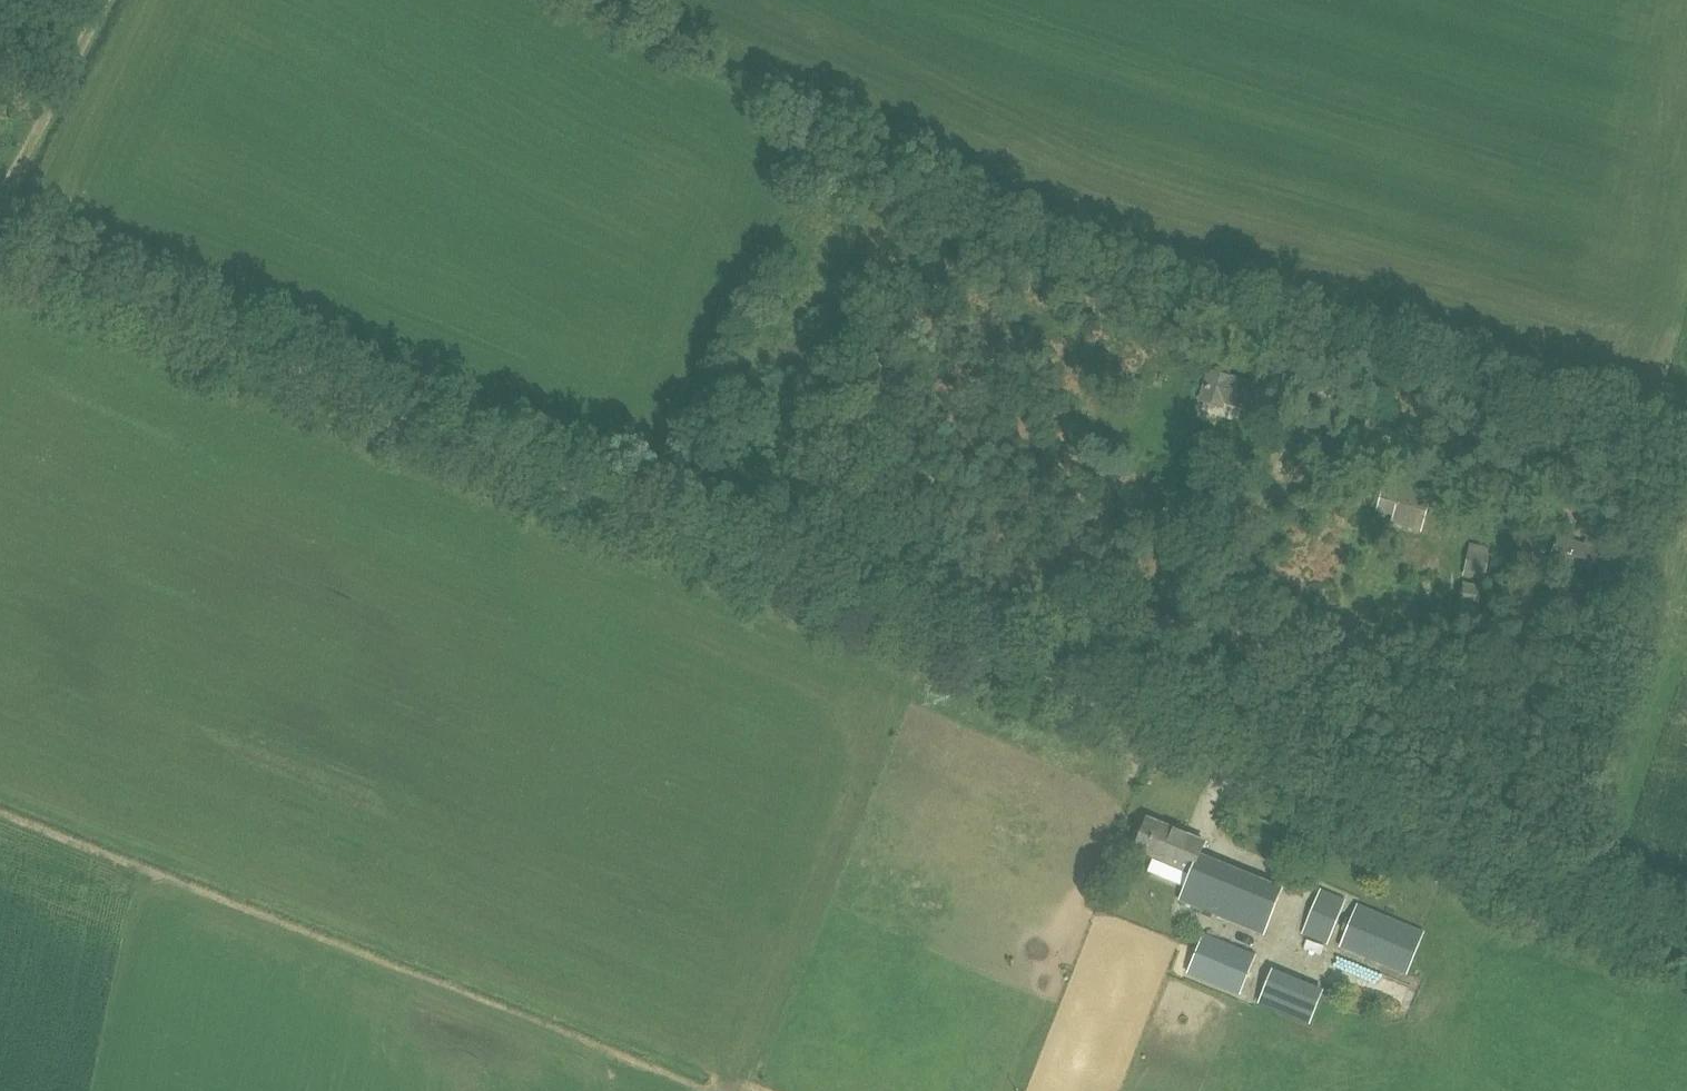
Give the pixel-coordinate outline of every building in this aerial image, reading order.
[(1220,405),(1222,401),(1264,415),(1271,393),(1229,379),(1210,372),(1201,399),(1220,405)] [(1421,521),(1427,500),(1384,489),(1378,510),(1421,521)] [(1556,536),(1549,561),(1593,575),(1601,548),(1556,536)] [(1470,543),(1463,576),(1486,580),(1491,547),(1470,543)] [(1482,588),(1463,585),(1460,603),(1479,607),(1482,588)] [(1203,844),(1179,834),(1145,820),(1132,850),(1190,875),(1178,903),(1260,937),(1279,892),(1197,857),(1203,844)] [(1327,945),(1346,900),(1320,889),(1301,934),(1327,945)] [(1420,934),(1354,907),(1337,948),(1403,976),(1420,934)] [(1201,936),(1185,975),(1236,996),(1252,957),(1201,936)] [(1269,970),(1255,1005),(1307,1026),(1321,991),(1269,970)]
